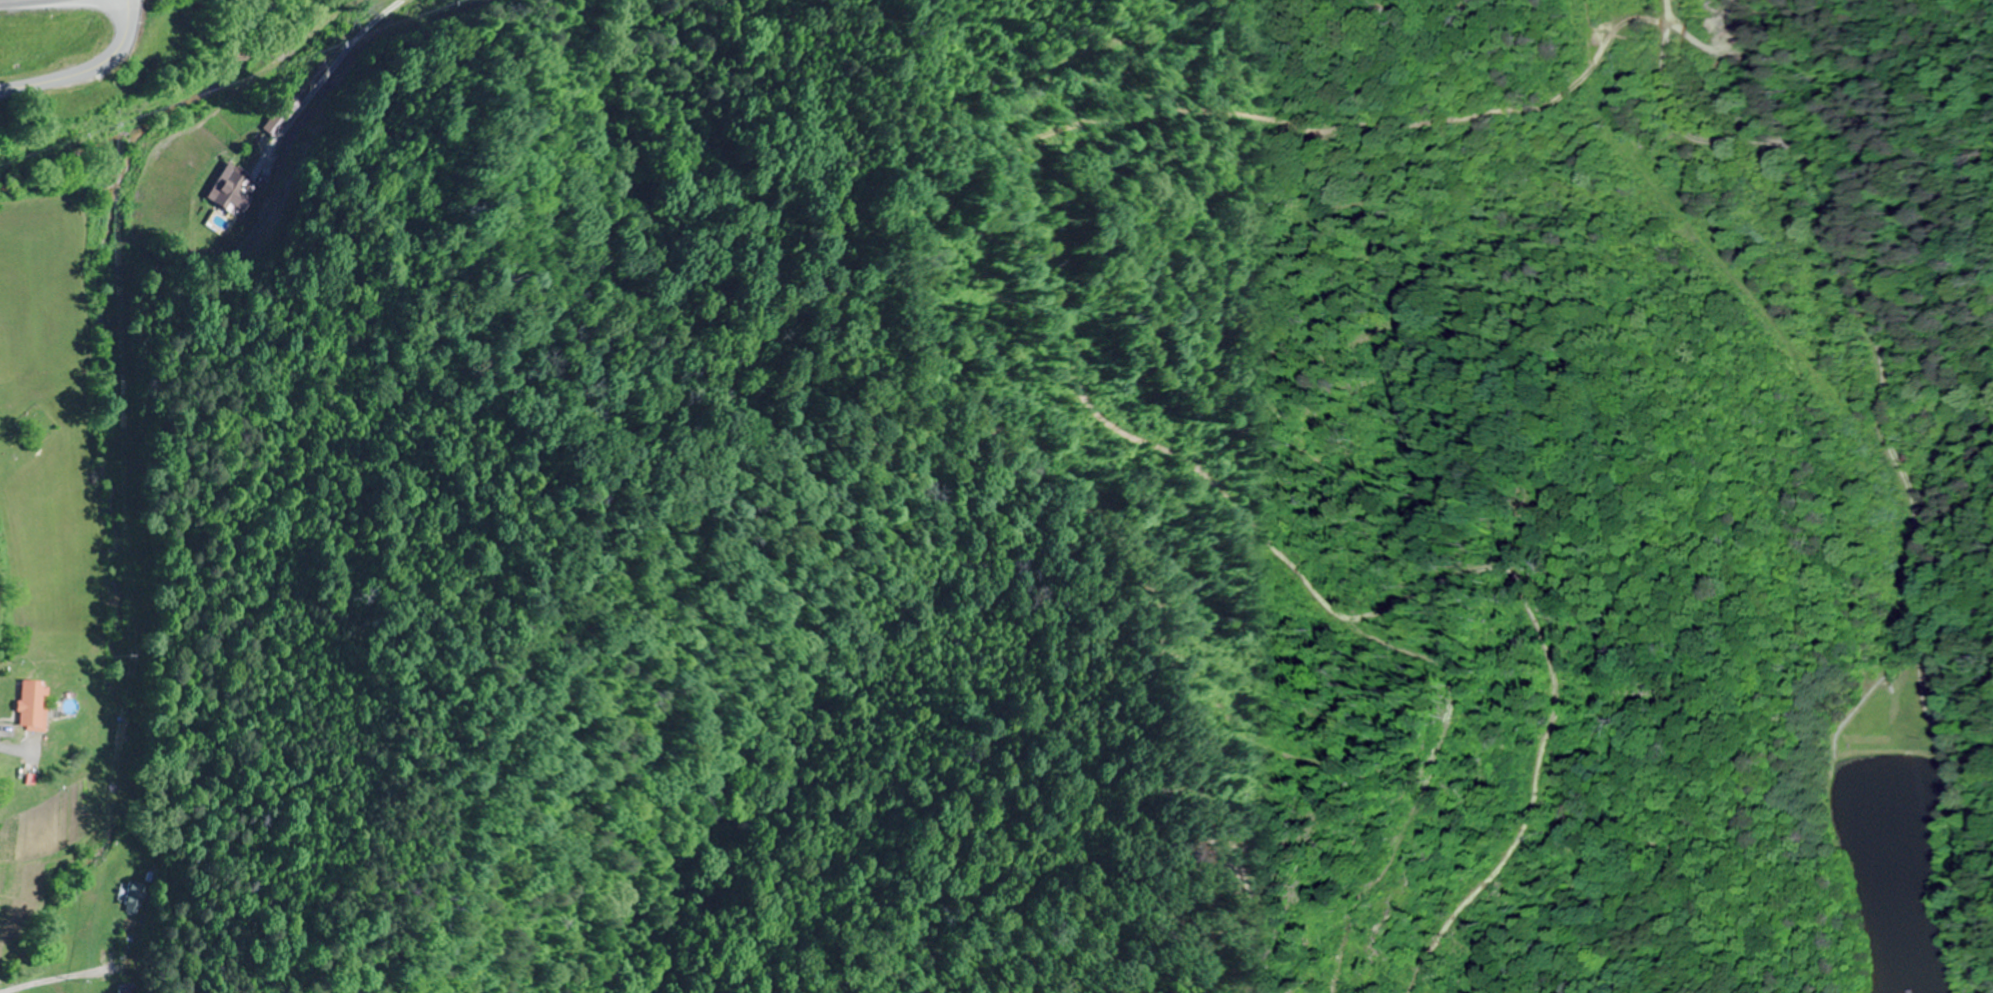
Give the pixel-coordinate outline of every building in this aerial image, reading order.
[(207,200),(243,221),(263,186),(227,165),(207,200)] [(53,681),(26,679),(23,729),(51,731),(53,681)] [(127,911),(141,914),(147,885),(133,882),(127,911)]
